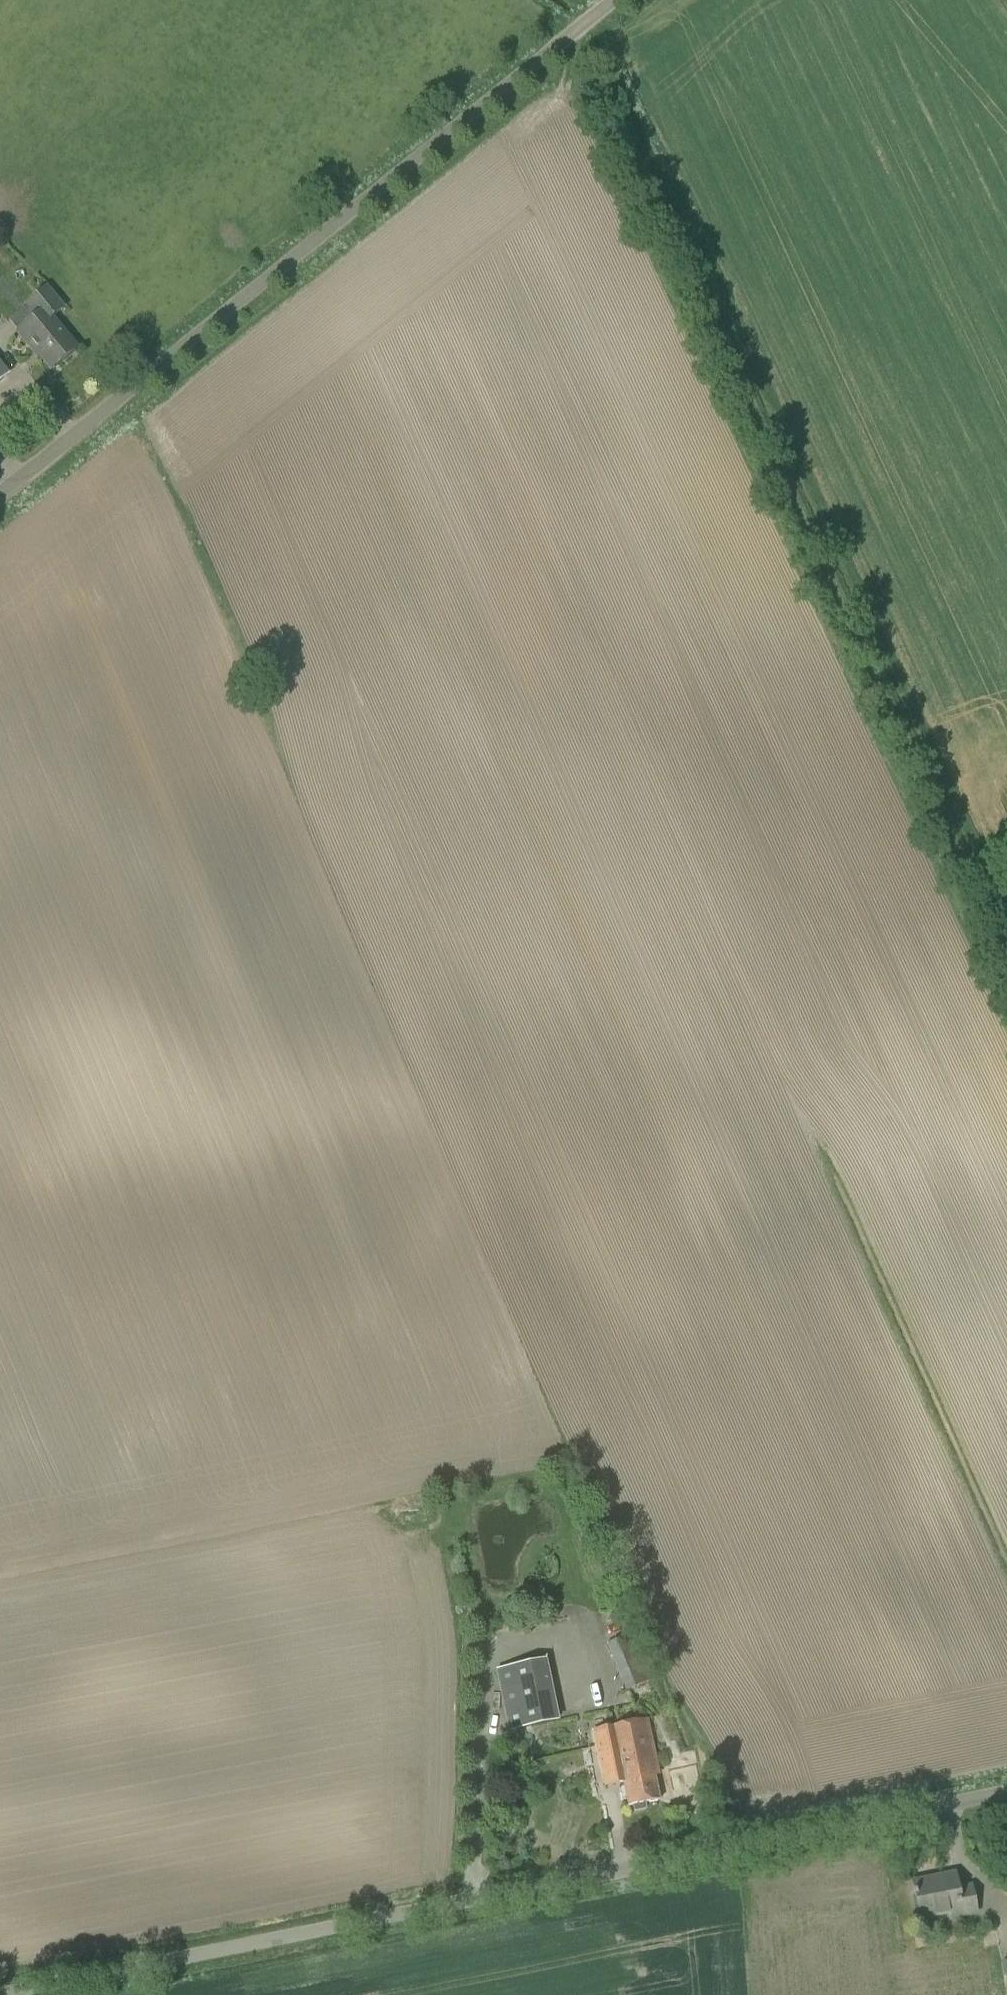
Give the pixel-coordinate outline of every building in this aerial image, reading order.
[(51,370),(77,348),(52,318),(63,309),(46,288),(26,304),(36,317),(17,333),(33,352),(35,350),(51,370)] [(625,1692),(650,1682),(631,1634),(606,1645),(625,1692)] [(508,1733),(559,1722),(546,1661),(495,1671),(508,1733)] [(633,1767),(655,1763),(647,1721),(592,1732),(595,1749),(611,1746),(615,1769),(632,1766),(633,1767)] [(658,1775),(655,1763),(633,1767),(632,1766),(615,1769),(611,1746),(595,1749),(602,1781),(618,1778),(619,1784),(624,1783),(628,1808),(632,1807),(634,1813),(646,1810),(646,1804),(660,1801),(655,1776),(658,1775)] [(954,1888),(951,1873),(912,1881),(920,1919),(948,1914),(949,1919),(976,1914),(971,1885),(954,1888)]
